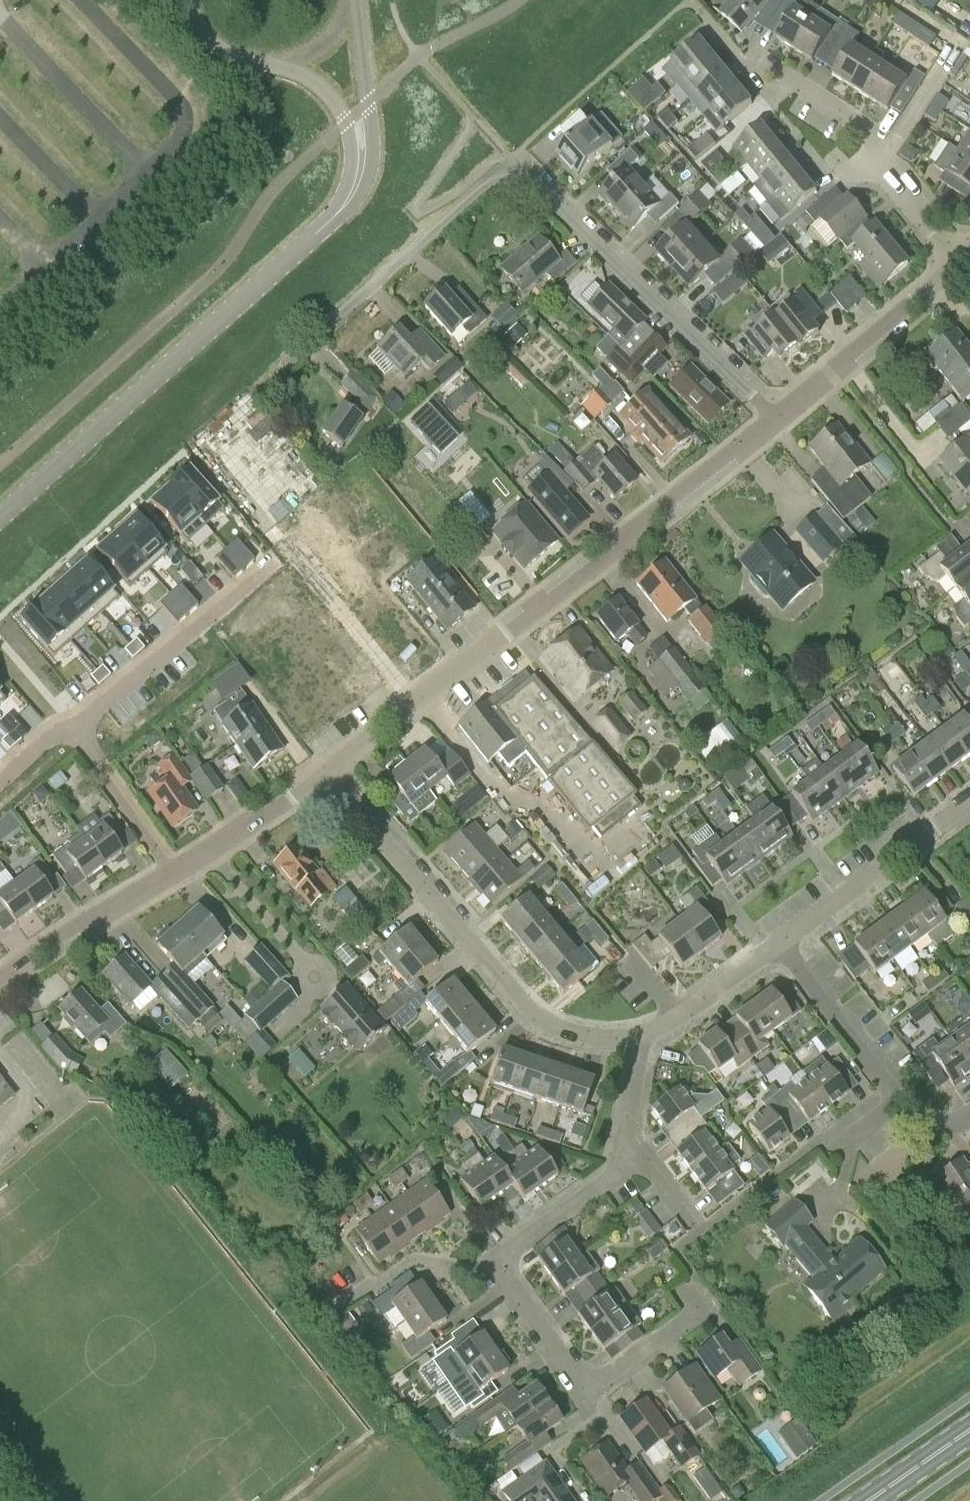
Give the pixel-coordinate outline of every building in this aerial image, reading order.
[(721,16),(742,34),(769,4),(779,11),(786,0),(734,0),(721,16)] [(779,11),(789,17),(775,39),(794,52),(813,22),(812,21),(795,9),(801,0),(786,0),(779,11)] [(893,24),(929,49),(937,37),(900,13),(893,24)] [(850,28),(839,21),(831,34),(813,22),(794,52),(813,64),(828,41),(837,47),(850,28)] [(832,77),(852,89),(871,60),(870,59),(852,47),(860,35),(850,28),(837,47),(848,54),(832,77)] [(675,87),(677,86),(713,57),(699,40),(662,71),(675,87)] [(870,101),(889,71),(879,65),(885,56),(876,50),(870,59),(871,60),(852,89),(870,101)] [(690,102),(726,72),(713,57),(677,86),(690,102)] [(914,71),(907,83),(889,71),(870,101),(889,113),(891,110),(901,116),(925,79),(914,71)] [(703,118),(739,88),(726,72),(690,102),(703,118)] [(644,113),(661,99),(644,79),(627,93),(644,113)] [(739,88),(703,118),(716,134),(752,104),(739,88)] [(931,106),(942,113),(949,103),(938,96),(931,106)] [(942,113),(931,106),(924,117),(935,124),(942,113)] [(667,109),(657,117),(663,124),(673,116),(667,109)] [(668,130),(678,122),(673,116),(663,124),(668,130)] [(661,132),(652,122),(643,130),(652,140),(654,139),(661,132)] [(576,179),(612,147),(592,125),(556,157),(576,179)] [(747,165),(775,143),(761,126),(733,148),(742,159),(736,164),(741,171),(747,165)] [(696,161),(716,145),(707,134),(688,150),(696,161)] [(959,153),(969,160),(969,135),(959,153)] [(775,143),(747,165),(761,182),(761,183),(789,160),(775,143)] [(906,145),(899,156),(912,164),(919,153),(906,145)] [(969,195),(969,160),(959,153),(949,146),(934,168),(944,175),(939,183),(966,200),(969,195)] [(617,212),(645,187),(629,169),(639,160),(631,150),(607,172),(616,181),(599,196),(609,207),(610,205),(617,212)] [(767,206),(803,177),(789,160),(761,183),(761,182),(754,188),(768,205),(767,205),(767,206)] [(720,188),(727,182),(719,173),(712,179),(720,188)] [(803,177),(767,206),(782,223),(817,194),(803,177)] [(727,182),(720,188),(729,198),(736,192),(727,182)] [(645,187),(617,212),(623,219),(622,221),(631,232),(648,217),(656,225),(679,204),(671,194),(660,204),(645,187)] [(700,193),(679,212),(691,225),(712,206),(700,193)] [(839,240),(866,218),(848,196),(829,213),(819,202),(806,213),(815,224),(821,219),(839,240)] [(743,226),(750,220),(742,210),(735,217),(743,226)] [(743,226),(765,249),(772,243),(773,242),(776,240),(756,215),(750,220),(743,226)] [(813,224),(807,215),(795,224),(802,233),(813,224)] [(855,243),(871,262),(863,269),(879,288),(908,264),(876,225),(873,227),(866,218),(839,240),(847,250),(855,243)] [(674,272),(703,245),(687,227),(657,254),(674,272)] [(772,243),(781,255),(790,248),(781,236),(773,242),(772,243)] [(565,252),(556,260),(537,239),(501,270),(522,294),(544,275),(552,284),(575,264),(565,252)] [(755,254),(742,240),(721,259),(722,260),(734,274),(755,254)] [(690,290),(719,262),(703,245),(674,272),(690,290)] [(734,274),(723,284),(735,297),(746,287),(734,274)] [(831,296),(847,316),(868,299),(852,279),(831,296)] [(588,307),(612,331),(606,337),(618,348),(617,350),(628,360),(651,336),(652,335),(642,325),(643,324),(606,288),(588,307)] [(424,308),(450,339),(462,328),(468,335),(485,321),(469,303),(460,311),(443,291),(424,308)] [(791,301),(786,294),(769,309),(777,319),(799,346),(799,347),(800,349),(819,333),(812,325),(821,318),(801,293),(791,301)] [(837,304),(828,294),(818,302),(826,312),(837,304)] [(492,320),(495,324),(501,330),(502,332),(506,329),(516,320),(505,308),(492,320)] [(768,308),(750,323),(754,328),(745,336),(765,361),(774,353),(781,361),(799,347),(799,346),(777,319),(769,309),(768,308)] [(527,335),(517,324),(504,336),(514,347),(527,335)] [(443,359),(425,339),(414,349),(398,331),(377,350),(403,379),(420,363),(428,372),(443,359)] [(969,397),(969,351),(955,332),(925,357),(962,403),(969,397)] [(628,360),(641,373),(665,348),(651,336),(628,360)] [(607,338),(606,337),(595,349),(596,349),(607,360),(617,350),(618,348),(607,338)] [(628,360),(617,350),(607,360),(606,361),(631,384),(641,373),(628,360)] [(453,358),(432,377),(440,386),(459,369),(461,367),(453,358)] [(707,426),(728,405),(690,367),(669,388),(707,426)] [(589,378),(613,397),(621,387),(597,368),(589,378)] [(341,449),(361,421),(360,421),(375,399),(351,375),(341,386),(357,402),(349,413),(341,407),(322,435),(341,449)] [(394,411),(403,404),(391,390),(383,397),(394,411)] [(594,420),(611,404),(598,390),(580,406),(594,420)] [(633,405),(675,452),(690,438),(648,391),(633,405)] [(458,394),(446,404),(454,414),(466,404),(458,394)] [(915,424),(923,434),(935,424),(961,404),(960,404),(958,405),(951,396),(915,424)] [(969,421),(969,416),(961,404),(935,424),(947,439),(969,421)] [(409,422),(432,446),(450,429),(427,405),(409,422)] [(675,452),(633,405),(617,418),(660,465),(675,452)] [(854,477),(869,465),(855,446),(853,448),(836,427),(808,449),(824,469),(810,480),(842,521),(871,498),(854,477)] [(969,491),(969,448),(966,442),(938,464),(964,496),(969,491)] [(614,458),(607,464),(593,447),(574,463),(557,443),(546,453),(582,494),(597,481),(614,501),(635,482),(614,458)] [(871,459),(884,477),(895,469),(882,452),(871,459)] [(528,491),(568,536),(586,520),(562,493),(571,485),(546,456),(537,464),(537,465),(520,480),(529,490),(528,491)] [(189,472),(170,488),(205,528),(224,511),(189,472)] [(374,475),(368,480),(375,489),(382,484),(374,475)] [(382,484),(375,489),(383,498),(389,493),(382,484)] [(170,488),(152,505),(187,544),(205,528),(170,488)] [(336,489),(299,519),(314,538),(351,509),(336,489)] [(457,500),(477,525),(489,514),(469,490),(457,500)] [(483,532),(459,503),(442,517),(466,546),(483,532)] [(523,570),(557,541),(526,505),(492,534),(523,570)] [(875,523),(862,508),(853,516),(854,518),(848,522),(858,534),(864,528),(866,531),(875,523)] [(351,509),(314,538),(330,558),(367,528),(351,509)] [(815,513),(794,532),(822,564),(843,546),(842,545),(829,530),(816,515),(815,513)] [(400,517),(394,522),(402,532),(408,526),(400,517)] [(120,533),(116,536),(148,572),(167,555),(135,520),(131,523),(128,521),(118,531),(120,533)] [(408,526),(402,532),(410,541),(416,536),(408,526)] [(102,549),(98,553),(129,589),(148,572),(116,536),(113,539),(111,537),(100,547),(102,549)] [(745,565),(749,570),(748,581),(763,598),(773,598),(785,613),(815,588),(775,539),(745,565)] [(237,541),(226,550),(244,570),(254,560),(237,541)] [(969,577),(969,548),(969,547),(954,558),(946,548),(918,570),(926,580),(928,578),(930,581),(937,583),(944,577),(954,590),(969,577)] [(226,550),(216,560),(223,567),(233,579),(244,570),(226,550)] [(446,633),(474,610),(433,560),(406,583),(446,633)] [(86,562),(69,577),(95,607),(112,592),(86,562)] [(664,563),(636,585),(666,623),(683,610),(690,619),(687,621),(707,646),(713,641),(725,632),(704,608),(702,610),(664,563)] [(69,577),(53,592),(79,621),(95,607),(69,577)] [(954,590),(962,600),(953,608),(956,619),(963,628),(969,623),(969,577),(954,590)] [(180,586),(170,595),(187,615),(198,606),(185,592),(180,586)] [(53,592),(37,606),(63,636),(79,621),(53,592)] [(170,595),(159,605),(163,608),(177,624),(187,615),(170,595)] [(300,600),(267,626),(277,639),(310,613),(300,600)] [(646,638),(617,601),(596,617),(616,643),(626,635),(635,647),(646,638)] [(37,606),(20,621),(46,651),(63,636),(37,606)] [(310,613),(277,639),(287,651),(320,625),(321,624),(311,611),(310,613)] [(320,625),(287,651),(297,664),(330,638),(320,625)] [(562,644),(582,669),(589,664),(599,677),(593,682),(595,684),(609,673),(577,632),(562,644)] [(136,640),(130,646),(138,655),(144,649),(136,640)] [(712,652),(718,647),(713,641),(707,646),(712,652)] [(582,669),(562,644),(542,660),(574,701),(595,684),(593,682),(599,677),(589,664),(582,669)] [(130,646),(124,651),(132,660),(138,655),(130,646)] [(251,646),(245,651),(251,660),(258,654),(251,646)] [(896,662),(921,696),(919,698),(931,714),(939,708),(927,692),(929,690),(909,663),(920,655),(914,648),(896,662)] [(657,664),(664,672),(650,683),(663,699),(677,688),(689,703),(704,690),(673,651),(657,664)] [(956,655),(953,656),(958,663),(957,664),(961,671),(952,677),(960,687),(969,680),(969,664),(961,651),(956,655)] [(258,654),(251,660),(258,668),(264,662),(258,654)] [(333,666),(312,683),(341,719),(351,711),(350,709),(360,701),(339,675),(346,669),(334,654),(327,659),(333,666)] [(249,681),(237,666),(212,683),(225,701),(253,680),(251,679),(249,681)] [(102,667),(96,673),(104,682),(110,676),(102,667)] [(96,673),(90,678),(98,687),(104,682),(96,673)] [(486,703),(457,727),(488,764),(498,756),(508,768),(523,755),(588,834),(593,830),(601,839),(641,807),(633,797),(634,796),(534,676),(498,705),(492,711),(486,703)] [(260,681),(253,686),(260,694),(266,689),(260,681)] [(252,772),(282,752),(242,692),(212,712),(222,726),(221,726),(252,772)] [(645,713),(629,695),(617,705),(632,724),(645,713)] [(912,703),(924,719),(931,714),(919,698),(912,703)] [(812,721),(818,729),(835,716),(829,708),(812,721)] [(592,725),(612,750),(627,739),(607,713),(592,725)] [(743,729),(749,730),(754,726),(755,720),(751,715),(745,714),(740,718),(739,724),(743,729)] [(964,759),(969,755),(969,729),(961,718),(943,731),(964,759)] [(694,743),(701,753),(735,731),(728,720),(694,743)] [(818,729),(812,721),(803,727),(809,735),(818,729)] [(905,734),(897,723),(889,729),(896,740),(905,734)] [(882,734),(890,745),(896,740),(889,729),(882,734)] [(13,731),(7,737),(15,746),(21,740),(13,731)] [(154,731),(145,738),(152,747),(161,741),(154,731)] [(964,759),(943,731),(926,744),(947,772),(964,759)] [(7,737),(1,742),(9,751),(15,746),(7,737)] [(779,745),(785,753),(793,746),(787,738),(779,745)] [(947,772),(926,744),(909,757),(930,785),(947,772)] [(785,753),(779,745),(767,753),(773,761),(785,753)] [(840,759),(860,787),(878,774),(857,746),(840,759)] [(424,753),(406,767),(427,793),(445,779),(453,788),(468,776),(450,753),(434,765),(424,753)] [(172,829),(196,812),(181,789),(191,783),(173,757),(158,768),(167,781),(150,793),(157,803),(155,805),(172,829)] [(930,785),(909,757),(891,770),(912,798),(930,785)] [(763,778),(749,758),(739,765),(753,785),(763,778)] [(860,787),(840,759),(823,771),(844,799),(860,787)] [(844,799),(823,771),(818,775),(808,762),(798,769),(808,782),(807,783),(828,811),(844,799)] [(207,802),(222,791),(205,767),(190,778),(207,802)] [(389,802),(408,825),(435,804),(427,793),(406,767),(389,781),(399,794),(389,802)] [(64,789),(54,777),(44,784),(54,797),(64,789)] [(676,788),(680,794),(688,793),(691,786),(686,781),(679,781),(676,788)] [(828,811),(807,783),(780,803),(797,825),(806,818),(811,824),(828,811)] [(541,788),(547,796),(553,792),(546,784),(543,786),(541,788)] [(709,796),(715,804),(724,798),(718,790),(709,796)] [(715,804),(709,796),(701,802),(707,810),(715,804)] [(754,822),(775,850),(792,838),(761,797),(745,809),(754,822)] [(457,806),(448,813),(456,822),(465,815),(457,806)] [(21,826),(11,811),(0,818),(0,840),(21,826)] [(121,855),(112,842),(123,834),(108,815),(98,822),(102,829),(85,842),(80,835),(79,836),(103,868),(121,855)] [(775,850),(754,822),(738,834),(758,862),(775,850)] [(521,831),(514,823),(502,833),(508,840),(510,841),(521,831)] [(443,851),(460,870),(502,833),(496,826),(483,837),(473,826),(443,851)] [(508,840),(502,833),(460,870),(475,888),(505,862),(495,851),(508,840)] [(758,862),(738,834),(721,846),(742,875),(758,862)] [(103,868),(79,836),(52,856),(66,876),(75,869),(84,882),(103,868)] [(669,843),(654,855),(662,866),(677,854),(669,843)] [(742,875),(721,846),(705,858),(702,854),(692,861),(711,888),(720,881),(725,887),(742,875)] [(296,849),(274,866),(294,892),(295,891),(310,909),(333,890),(318,872),(316,874),(296,849)] [(653,857),(641,866),(642,868),(647,875),(659,865),(653,857)] [(14,886),(33,912),(52,898),(43,886),(53,878),(39,858),(28,866),(33,872),(14,886)] [(505,862),(475,888),(491,907),(521,881),(520,880),(534,869),(527,862),(514,873),(505,862)] [(546,867),(530,881),(538,890),(554,877),(546,867)] [(562,901),(569,895),(561,885),(553,892),(562,901)] [(14,886),(0,896),(0,917),(6,913),(15,925),(33,912),(14,886)] [(677,924),(700,955),(719,941),(707,924),(717,916),(696,888),(679,901),(689,915),(677,924)] [(906,907),(927,936),(935,946),(941,941),(944,942),(952,936),(952,932),(945,923),(940,917),(952,908),(938,890),(927,899),(924,894),(906,907)] [(569,895),(562,901),(570,911),(577,904),(569,895)] [(516,940),(543,917),(527,898),(500,921),(516,940)] [(927,936),(906,907),(888,920),(910,949),(927,936)] [(177,929),(205,960),(225,942),(197,911),(177,929)] [(543,917),(516,940),(531,958),(558,935),(543,917)] [(910,949),(888,920),(871,933),(892,962),(910,949)] [(592,938),(600,932),(592,922),(584,928),(592,938)] [(644,937),(631,947),(651,971),(663,962),(659,957),(667,951),(681,970),(700,955),(677,924),(650,945),(644,937)] [(157,947),(185,978),(205,960),(177,929),(172,934),(167,929),(155,940),(159,945),(157,947)] [(393,971),(422,947),(408,930),(378,954),(371,959),(378,967),(384,962),(393,971)] [(600,932),(592,938),(600,948),(608,941),(600,932)] [(853,982),(869,970),(874,976),(892,962),(871,933),(853,947),(856,951),(846,959),(850,963),(843,968),(853,982)] [(558,935),(531,958),(546,976),(574,954),(558,935)] [(288,976),(260,946),(242,962),(270,992),(282,982),(288,976)] [(582,946),(574,954),(546,976),(562,995),(598,965),(582,946)] [(437,964),(422,947),(393,971),(400,980),(393,986),(400,994),(437,964)] [(361,956),(342,972),(351,982),(369,966),(361,956)] [(129,1007),(150,988),(123,958),(103,977),(129,1007)] [(932,978),(938,987),(948,980),(941,971),(932,978)] [(938,987),(932,978),(920,986),(927,995),(938,987)] [(195,1013),(204,1016),(213,1007),(189,980),(176,991),(195,1013)] [(298,1000),(282,982),(270,992),(264,998),(251,1009),(244,1016),(245,1017),(232,1029),(260,1061),(276,1046),(263,1031),(298,1000)] [(466,1000),(451,982),(424,1005),(439,1022),(466,1000)] [(359,1051),(386,1028),(349,985),(344,989),(322,1007),(327,1013),(323,1017),(331,1027),(336,1023),(346,1036),(342,1040),(350,1050),(355,1046),(359,1051)] [(255,989),(243,1000),(251,1009),(264,998),(255,989)] [(801,1013),(784,990),(774,998),(770,993),(752,1006),(772,1033),(801,1013)] [(195,1013),(176,991),(163,1003),(188,1030),(204,1016),(195,1013)] [(80,993),(59,1011),(90,1046),(104,1034),(109,1040),(126,1025),(107,1004),(98,1013),(80,993)] [(397,996),(377,1013),(385,1022),(406,1005),(397,996)] [(239,1016),(248,1008),(239,998),(230,1005),(239,1016)] [(914,1044),(941,1026),(923,999),(896,1018),(914,1044)] [(466,1000),(439,1022),(452,1038),(453,1039),(480,1016),(466,1000)] [(736,1025),(728,1031),(750,1060),(769,1046),(764,1039),(772,1033),(752,1006),(733,1020),(736,1025)] [(415,1013),(409,1007),(390,1023),(398,1032),(417,1016),(415,1013)] [(207,1034),(222,1022),(213,1012),(198,1024),(207,1034)] [(969,1070),(969,1012),(943,1031),(950,1041),(950,1042),(969,1070)] [(460,1047),(466,1054),(451,1063),(439,1073),(428,1060),(421,1066),(440,1088),(475,1059),(470,1054),(495,1033),(480,1016),(453,1039),(452,1038),(446,1044),(453,1053),(460,1047)] [(750,1060),(728,1031),(719,1038),(716,1033),(697,1047),(698,1049),(686,1058),(694,1069),(703,1071),(707,1077),(715,1071),(716,1074),(732,1063),(737,1070),(750,1060)] [(67,1074),(74,1078),(83,1060),(72,1054),(55,1035),(40,1048),(59,1071),(67,1074)] [(942,1073),(954,1089),(965,1081),(963,1080),(969,1075),(969,1070),(950,1042),(939,1050),(932,1040),(911,1055),(930,1081),(942,1073)] [(299,1047),(289,1055),(304,1074),(314,1066),(299,1047)] [(421,1049),(412,1056),(421,1066),(428,1060),(429,1059),(421,1049)] [(148,1065),(169,1088),(185,1074),(164,1051),(148,1065)] [(513,1092),(524,1059),(501,1051),(490,1085),(513,1092)] [(536,1100),(547,1067),(524,1059),(513,1092),(536,1100)] [(844,1089),(853,1082),(837,1060),(827,1067),(807,1082),(827,1109),(847,1094),(844,1089)] [(559,1108),(570,1074),(547,1067),(536,1100),(559,1108)] [(570,1074),(559,1108),(582,1116),(593,1082),(570,1074)] [(13,1097),(0,1081),(0,1108),(13,1097)] [(774,1096),(796,1125),(807,1117),(811,1122),(827,1109),(807,1082),(796,1090),(791,1083),(778,1093),(773,1086),(767,1090),(773,1097),(774,1096)] [(678,1090),(650,1110),(672,1139),(701,1119),(723,1101),(716,1091),(707,1097),(693,1096),(686,1101),(678,1090)] [(785,1133),(796,1125),(774,1096),(773,1097),(772,1098),(769,1094),(760,1100),(769,1112),(748,1127),(768,1154),(789,1139),(785,1133)] [(479,1120),(483,1108),(474,1105),(470,1117),(479,1120)] [(501,1127),(505,1117),(492,1113),(489,1123),(501,1127)] [(505,1117),(501,1127),(513,1131),(517,1121),(505,1117)] [(717,1153),(702,1133),(708,1129),(701,1119),(672,1139),(673,1140),(668,1143),(676,1153),(675,1153),(690,1173),(717,1153)] [(568,1139),(581,1142),(586,1125),(573,1121),(568,1139)] [(547,1142),(550,1133),(538,1128),(534,1138),(547,1142)] [(550,1133),(547,1142),(559,1146),(562,1137),(550,1133)] [(502,1137),(539,1189),(557,1177),(537,1150),(529,1156),(521,1145),(513,1150),(503,1136),(502,1137)] [(539,1189),(502,1137),(495,1142),(505,1156),(513,1167),(504,1173),(503,1174),(512,1186),(522,1201),(539,1189)] [(710,1189),(721,1204),(744,1187),(729,1169),(740,1161),(728,1145),(717,1153),(690,1173),(705,1193),(710,1189)] [(512,1186),(503,1174),(504,1173),(494,1158),(485,1164),(477,1153),(469,1160),(496,1198),(512,1186)] [(496,1198),(469,1160),(462,1165),(469,1175),(459,1183),(478,1210),(496,1198)] [(969,1210),(969,1163),(965,1165),(962,1161),(934,1181),(960,1217),(969,1210)] [(393,1175),(401,1186),(408,1181),(401,1170),(393,1175)] [(401,1186),(393,1175),(386,1180),(394,1190),(401,1186)] [(407,1195),(431,1228),(449,1215),(426,1182),(407,1195)] [(431,1228),(407,1195),(390,1207),(413,1241),(431,1228)] [(359,1201),(367,1212),(374,1207),(366,1196),(359,1201)] [(636,1216),(644,1210),(636,1200),(628,1206),(636,1216)] [(367,1212),(359,1201),(352,1206),(359,1217),(367,1212)] [(812,1281),(803,1289),(833,1324),(856,1304),(852,1299),(884,1272),(858,1242),(834,1262),(805,1229),(812,1223),(794,1202),(764,1227),(782,1249),(784,1247),(812,1281)] [(413,1241),(390,1207),(372,1220),(396,1253),(413,1241)] [(643,1230),(653,1223),(645,1212),(635,1220),(643,1230)] [(346,1223),(341,1216),(334,1221),(339,1228),(346,1223)] [(396,1253),(372,1220),(354,1233),(377,1266),(396,1253)] [(550,1279),(587,1253),(586,1252),(577,1259),(566,1243),(571,1239),(563,1228),(539,1246),(546,1255),(537,1261),(550,1279)] [(664,1253),(657,1244),(646,1252),(652,1261),(664,1253)] [(599,1270),(587,1253),(550,1279),(563,1297),(564,1297),(571,1306),(604,1283),(596,1273),(599,1270)] [(590,1334),(617,1315),(628,1307),(615,1289),(610,1292),(604,1283),(571,1306),(578,1316),(577,1317),(590,1334)] [(381,1319),(394,1310),(404,1324),(432,1304),(420,1286),(402,1298),(395,1288),(371,1305),(381,1319)] [(429,1333),(445,1322),(432,1304),(404,1324),(413,1337),(401,1346),(410,1359),(435,1342),(429,1333)] [(628,1307),(617,1315),(590,1334),(603,1352),(613,1345),(620,1355),(642,1339),(635,1329),(641,1325),(628,1307)] [(466,1374),(495,1354),(482,1336),(465,1348),(457,1337),(433,1354),(436,1358),(432,1361),(449,1386),(466,1374)] [(739,1387),(759,1372),(738,1343),(728,1349),(721,1339),(696,1356),(713,1380),(727,1370),(739,1387)] [(495,1354),(466,1374),(449,1386),(465,1409),(470,1406),(473,1410),(498,1392),(491,1383),(507,1372),(495,1354)] [(425,1355),(416,1361),(420,1367),(429,1361),(425,1355)] [(686,1425),(719,1402),(694,1367),(661,1390),(686,1425)] [(516,1428),(548,1406),(535,1388),(503,1410),(516,1428)] [(479,1431),(501,1415),(492,1402),(470,1418),(479,1431)] [(645,1455),(646,1454),(654,1466),(671,1453),(682,1469),(697,1457),(677,1429),(669,1435),(645,1402),(620,1420),(645,1455)] [(548,1406),(516,1428),(529,1446),(560,1424),(548,1406)] [(447,1429),(437,1414),(422,1424),(432,1439),(447,1429)] [(777,1434),(796,1460),(817,1444),(798,1418),(777,1434)] [(523,1446),(501,1461),(509,1474),(532,1459),(523,1446)] [(659,1499),(636,1466),(626,1473),(607,1446),(581,1463),(606,1498),(626,1484),(638,1500),(657,1500),(659,1499)] [(539,1492),(528,1476),(502,1494),(507,1500),(570,1500),(556,1480),(539,1492)] [(668,1484),(657,1491),(663,1499),(665,1500),(678,1500),(677,1500),(679,1500),(668,1484)] [(739,1486),(728,1493),(734,1500),(740,1500),(746,1497),(739,1486)]
